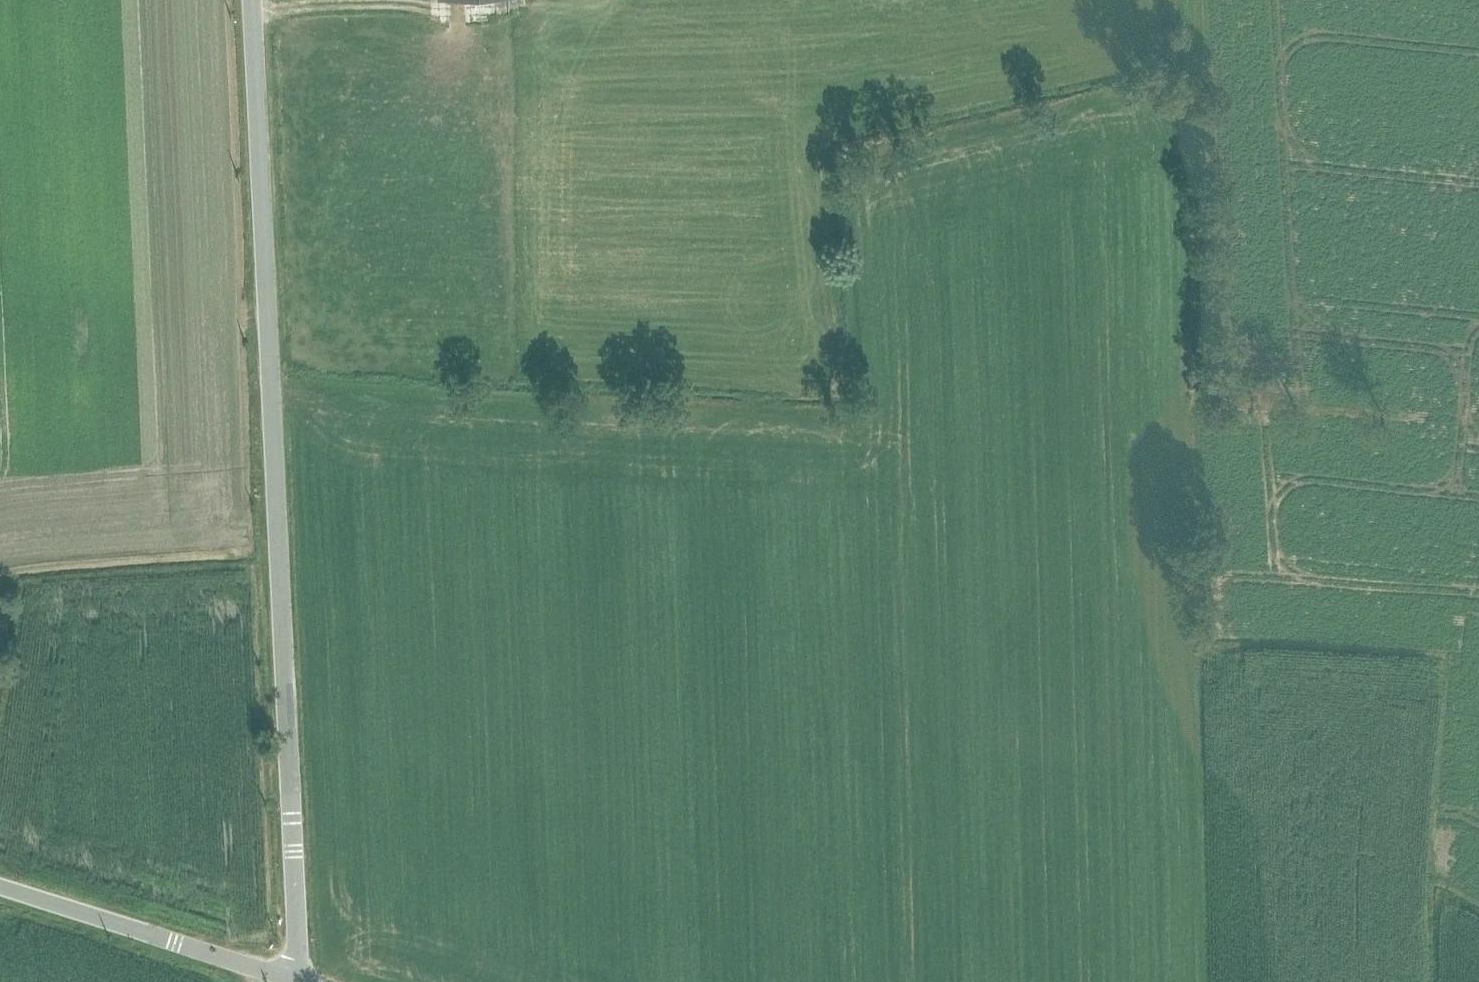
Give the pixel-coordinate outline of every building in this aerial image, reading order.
[(436,13),(516,9),(516,0),(435,0),(436,13)]
